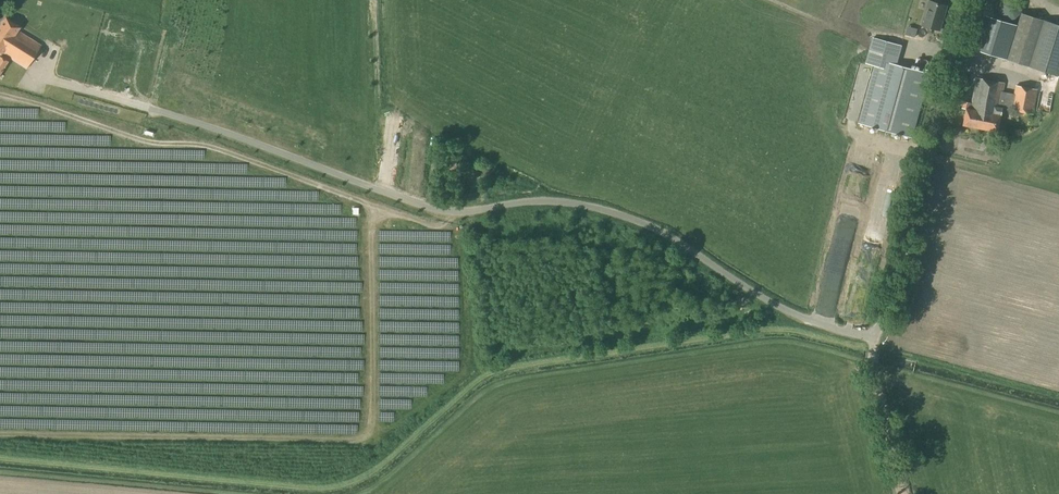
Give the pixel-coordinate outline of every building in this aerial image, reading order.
[(939,31),(947,6),(929,1),(922,26),(939,31)] [(974,49),(1058,76),(1058,25),(1022,14),(1018,25),(984,15),(974,49)] [(41,46),(17,31),(20,28),(5,17),(0,25),(0,54),(0,74),(1,72),(18,82),(41,46)] [(911,138),(929,74),(896,65),(901,46),(882,41),(872,38),(865,64),(875,67),(859,123),(911,138)] [(242,72),(238,86),(243,88),(247,74),(242,72)] [(1014,94),(1003,92),(1004,83),(976,78),(971,109),(966,109),(963,126),(998,132),(1002,109),(1033,115),(1038,89),(1016,85),(1014,94)] [(199,103),(201,87),(189,86),(187,102),(199,103)] [(46,109),(3,103),(0,123),(0,124),(43,130),(46,109)] [(200,155),(206,131),(181,125),(179,131),(169,128),(162,156),(190,162),(189,166),(200,169),(203,156),(200,155)] [(153,130),(147,128),(143,140),(149,142),(153,130)] [(85,132),(82,131),(82,132),(71,130),(69,141),(83,144),(85,132)] [(316,158),(318,153),(308,149),(306,155),(316,158)] [(297,194),(302,178),(274,168),(269,184),(297,194)] [(835,284),(829,299),(839,303),(845,288),(835,284)]
